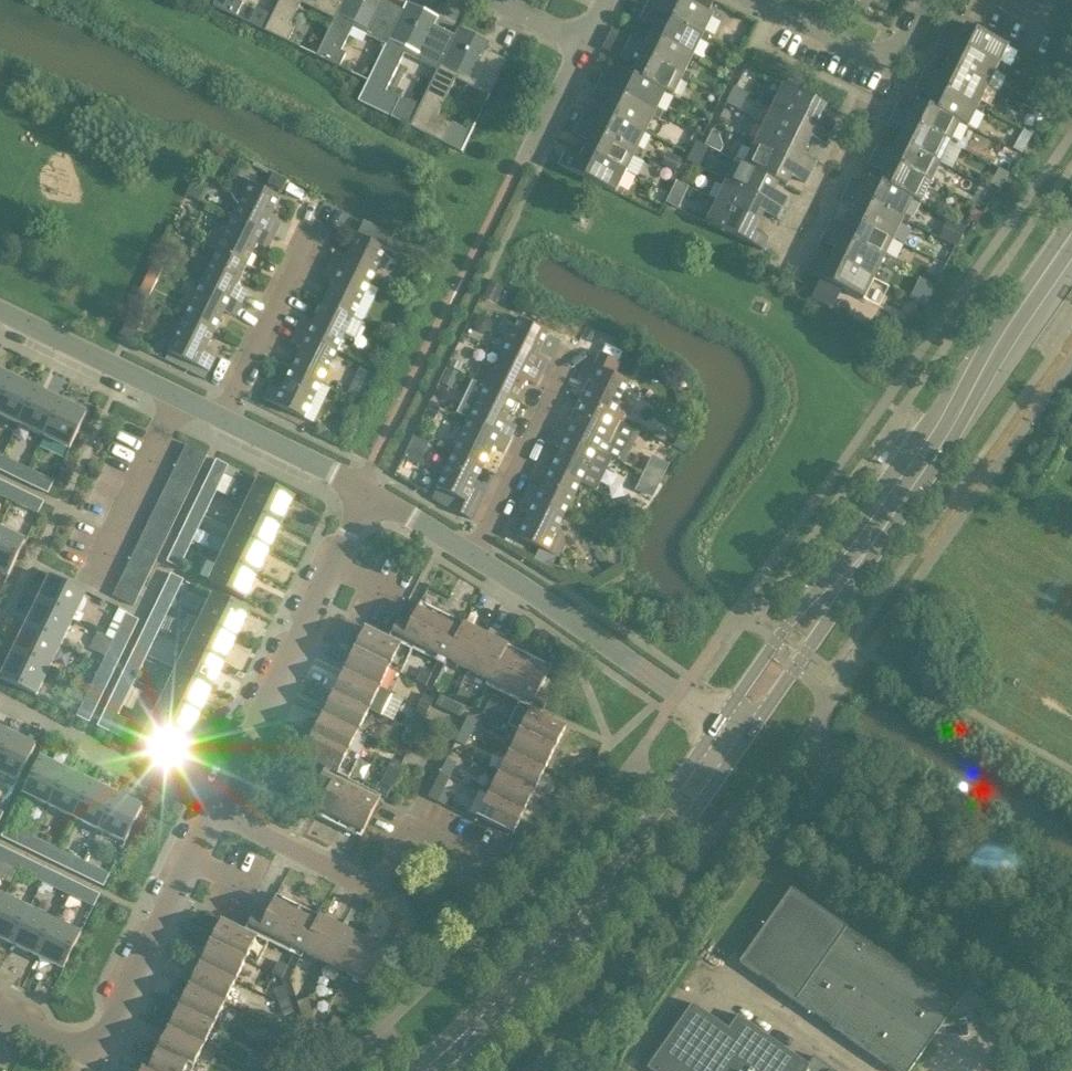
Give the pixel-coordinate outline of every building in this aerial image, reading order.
[(214,6),(236,17),(243,4),(238,1),(239,0),(217,0),(214,6)] [(335,20),(345,0),(281,0),(265,32),(287,43),(294,29),(290,27),(302,3),(335,20)] [(386,46),(403,11),(383,2),(384,0),(345,0),(335,20),(317,57),(339,68),(346,54),(341,52),(353,29),(386,46)] [(708,39),(710,35),(704,32),(712,15),(706,12),(691,5),(682,0),(668,0),(665,6),(654,0),(651,0),(647,9),(708,39)] [(712,0),(711,0),(694,0),(691,5),(706,12),(712,0)] [(888,0),(836,0),(865,14),(870,4),(883,11),(884,9),(888,2),(888,0)] [(890,12),(894,5),(888,2),(884,9),(890,12)] [(405,55),(438,71),(455,37),(435,27),(439,19),(407,3),(403,11),(386,46),(358,102),(391,118),(400,100),(386,93),(405,55)] [(651,35),(692,56),(699,41),(706,44),(708,39),(647,9),(642,19),(656,25),(651,35)] [(942,40),(1003,70),(1005,65),(999,63),(1007,46),(965,26),(960,37),(946,30),(942,40)] [(456,80),(490,97),(506,62),(486,52),(490,44),(459,29),(455,37),(438,71),(410,128),(442,144),(451,125),(437,118),(456,80)] [(628,49),(689,79),(691,75),(684,71),(692,56),(651,35),(646,45),(633,39),(628,49)] [(945,66),(987,87),(994,71),(1001,74),(1003,70),(942,40),(936,50),(950,57),(945,66)] [(632,75),(631,76),(664,92),(664,93),(672,97),(680,80),(687,83),(689,79),(628,49),(623,58),(636,65),(632,75)] [(360,68),(359,75),(365,79),(371,76),(372,70),(366,66),(360,68)] [(922,79),(984,110),(986,105),(980,103),(987,87),(945,66),(940,76),(927,70),(922,79)] [(1062,87),(1068,75),(1055,69),(1049,81),(1062,87)] [(600,85),(662,116),(664,111),(657,108),(664,93),(664,92),(631,76),(632,75),(624,71),(618,82),(605,75),(600,85)] [(926,106),(925,106),(960,123),(959,124),(967,128),(975,111),(982,114),(984,110),(922,79),(917,90),(930,97),(926,106)] [(604,112),(645,132),(652,117),(659,121),(662,116),(600,85),(595,96),(609,102),(604,112)] [(725,107),(739,114),(740,111),(749,93),(735,87),(734,86),(734,87),(732,91),(724,107),(725,107)] [(777,101),(770,98),(768,103),(829,133),(834,123),(820,116),(825,106),(785,86),(777,101)] [(895,116),(956,146),(958,142),(952,139),(959,124),(960,123),(925,106),(926,106),(918,102),(913,113),(899,106),(895,116)] [(764,126),(805,146),(810,136),(824,143),(829,133),(768,103),(766,107),(772,111),(764,126)] [(581,125),(642,155),(644,150),(638,147),(645,132),(604,112),(599,122),(585,115),(581,125)] [(898,143),(940,163),(947,148),(954,151),(956,146),(895,116),(890,126),(903,133),(898,143)] [(585,152),(625,172),(633,157),(640,160),(642,155),(581,125),(576,135),(590,142),(585,152)] [(748,143),(809,173),(814,163),(800,156),(805,146),(764,126),(757,141),(751,138),(748,143)] [(1028,143),(1033,136),(1023,130),(1019,138),(1028,143)] [(712,132),(703,148),(722,156),(724,150),(721,136),(712,132)] [(745,166),(744,167),(778,183),(786,187),(791,176),(804,183),(809,173),(748,143),(746,147),(753,150),(745,166)] [(875,156),(936,186),(939,181),(933,178),(940,163),(898,143),(894,153),(880,146),(875,156)] [(625,172),(585,152),(580,161),(566,154),(561,166),(622,196),(625,190),(618,187),(625,172)] [(676,172),(682,161),(670,154),(664,166),(676,172)] [(912,199),(912,201),(920,204),(928,187),(934,190),(936,186),(875,156),(870,166),(883,173),(879,182),(878,183),(912,199)] [(721,180),(782,210),(787,200),(773,193),(778,183),(744,167),(745,166),(738,162),(730,178),(723,175),(721,180)] [(989,184),(990,184),(998,189),(1000,190),(1009,174),(998,168),(989,184)] [(288,181),(273,174),(268,185),(282,192),(288,181)] [(234,218),(274,237),(280,225),(269,219),(279,198),(238,178),(231,194),(239,206),(234,218)] [(847,193),(909,223),(911,218),(905,215),(912,201),(912,199),(878,183),(879,182),(871,178),(866,189),(852,182),(847,193)] [(717,203),(758,223),(763,213),(777,220),(782,210),(721,180),(719,184),(725,187),(717,203)] [(851,219),(893,240),(900,225),(906,228),(909,223),(847,193),(842,203),(856,209),(851,219)] [(758,223),(717,203),(710,218),(703,215),(701,221),(762,251),(768,239),(754,232),(758,223)] [(983,215),(976,212),(971,223),(978,226),(983,215)] [(205,246),(217,252),(217,251),(246,265),(257,244),(267,250),(274,237),(234,218),(228,229),(214,229),(205,246)] [(828,232),(889,263),(891,258),(885,256),(893,240),(851,219),(846,229),(832,223),(828,232)] [(967,227),(950,219),(940,238),(957,247),(967,227)] [(356,235),(386,250),(392,236),(362,222),(356,235)] [(832,259),(873,279),(880,264),(887,268),(889,263),(828,232),(822,243),(836,249),(832,259)] [(328,265),(369,284),(386,250),(356,235),(345,256),(335,251),(328,265)] [(201,284),(241,304),(247,292),(236,286),(246,265),(217,251),(217,252),(201,284)] [(864,300),(866,295),(873,279),(832,259),(827,269),(813,262),(807,274),(821,280),(812,298),(832,308),(841,289),(864,300)] [(156,280),(163,266),(154,261),(147,275),(156,280)] [(323,303),(353,317),(369,284),(328,265),(323,276),(333,282),(323,303)] [(241,304),(201,284),(184,318),(214,332),(224,311),(235,316),(241,304)] [(485,296),(494,300),(499,289),(491,284),(485,296)] [(296,331),(336,351),(353,317),(323,303),(313,323),(302,318),(296,331)] [(204,379),(208,372),(214,358),(204,353),(214,332),(184,318),(168,352),(169,353),(165,360),(204,379)] [(501,353),(542,372),(548,360),(537,355),(548,334),(518,319),(501,353)] [(127,323),(120,337),(129,341),(136,328),(127,323)] [(336,351),(296,331),(290,343),(301,348),(290,370),(320,384),(320,383),(336,351)] [(495,365),(482,364),(474,381),(485,386),(515,401),(525,380),(536,385),(542,372),(501,353),(495,365)] [(583,402),(623,422),(630,408),(622,394),(628,382),(613,375),(619,362),(601,354),(595,366),(589,364),(582,377),(593,382),(583,402)] [(366,364),(376,369),(381,360),(371,355),(366,364)] [(452,361),(449,368),(459,372),(462,366),(452,361)] [(359,368),(353,379),(369,387),(370,383),(374,375),(359,368)] [(442,382),(452,387),(459,375),(448,369),(442,382)] [(331,389),(320,383),(320,384),(290,370),(280,391),(269,385),(263,398),(303,418),(310,405),(321,410),(331,389)] [(10,376),(0,371),(0,398),(10,376)] [(0,398),(0,414),(19,423),(36,388),(10,376),(0,398)] [(469,420),(509,440),(515,427),(505,422),(515,401),(485,386),(469,420)] [(36,388),(19,423),(45,435),(62,401),(36,388)] [(62,401),(45,435),(70,448),(87,413),(62,401)] [(622,440),(616,437),(623,422),(583,402),(573,423),(562,418),(556,430),(596,450),(600,440),(618,448),(622,440)] [(426,415),(434,419),(440,407),(431,403),(426,415)] [(453,453),(483,467),(492,447),(503,452),(509,440),(469,420),(453,453)] [(550,469),(579,484),(596,450),(556,430),(550,443),(560,448),(550,469)] [(414,437),(403,458),(418,466),(429,444),(414,437)] [(181,456),(202,466),(207,454),(187,444),(181,456)] [(884,449),(876,460),(881,463),(889,452),(884,449)] [(471,519),(477,507),(483,494),(472,489),(483,467),(453,453),(436,487),(438,488),(433,499),(447,508),(471,519)] [(176,468),(196,478),(202,466),(181,456),(176,468)] [(22,482),(29,468),(12,460),(5,473),(22,482)] [(655,460),(648,475),(660,481),(668,466),(655,460)] [(170,479),(191,489),(196,478),(176,468),(170,479)] [(204,485),(216,492),(225,475),(212,469),(204,485)] [(523,497),(564,516),(579,484),(550,469),(540,490),(529,485),(523,497)] [(36,474),(31,486),(48,494),(54,482),(36,474)] [(652,499),(660,481),(648,475),(639,493),(652,499)] [(165,491),(185,501),(191,489),(170,479),(165,491)] [(4,498),(10,485),(0,480),(0,496),(4,498)] [(247,506),(282,523),(295,497),(259,480),(247,506)] [(19,489),(13,502),(29,510),(36,497),(19,489)] [(159,503),(179,512),(185,501),(165,491),(159,503)] [(191,511),(204,517),(212,500),(199,494),(191,511)] [(564,516),(523,497),(517,510),(527,515),(516,537),(541,549),(557,557),(565,540),(558,528),(564,516)] [(153,514),(174,524),(179,512),(159,503),(153,514)] [(282,523),(247,506),(235,532),(270,549),(282,523)] [(148,526),(168,536),(174,524),(153,514),(148,526)] [(179,536),(192,542),(200,525),(187,519),(179,536)] [(600,525),(602,533),(617,530),(615,522),(600,525)] [(142,537),(163,547),(168,536),(148,526),(142,537)] [(8,576),(25,541),(0,528),(0,572),(8,576)] [(270,549),(235,532),(222,557),(258,574),(270,549)] [(137,549),(157,559),(163,547),(142,537),(137,549)] [(179,569),(188,551),(175,544),(166,562),(179,569)] [(131,560),(151,570),(157,559),(137,549),(131,560)] [(557,557),(541,549),(536,559),(553,567),(557,557)] [(258,574),(222,557),(210,583),(245,600),(258,574)] [(125,572),(146,582),(151,570),(131,560),(125,572)] [(120,584),(140,593),(146,582),(125,572),(120,584)] [(38,603),(73,620),(86,594),(51,577),(38,603)] [(158,600),(171,606),(179,589),(166,583),(158,600)] [(140,593),(120,584),(114,595),(134,605),(140,593)] [(201,621),(236,638),(249,611),(214,594),(201,621)] [(26,628),(61,645),(73,620),(38,603),(26,628)] [(391,633),(435,655),(446,660),(463,624),(420,603),(409,625),(398,620),(391,633)] [(146,625),(159,631),(167,615),(154,608),(146,625)] [(119,610),(111,627),(131,637),(139,620),(126,614),(119,610)] [(189,646),(224,663),(236,638),(201,621),(189,646)] [(468,671),(485,635),(463,624),(446,660),(468,671)] [(412,651),(389,639),(365,627),(354,651),(389,668),(401,674),(412,651)] [(13,654),(49,671),(61,645),(26,628),(13,654)] [(134,650),(147,656),(155,640),(142,633),(134,650)] [(485,635),(468,671),(489,681),(507,646),(485,635)] [(127,645),(114,639),(106,656),(119,663),(127,645)] [(177,671),(212,688),(224,663),(189,646),(177,671)] [(544,708),(551,695),(540,689),(551,667),(507,646),(489,681),(544,708)] [(389,668),(354,651),(343,671),(379,689),(389,668)] [(49,671),(13,654),(1,680),(36,697),(49,671)] [(121,675),(134,681),(143,665),(130,658),(121,675)] [(115,671),(102,665),(93,682),(106,688),(115,671)] [(426,686),(432,674),(423,669),(417,682),(426,686)] [(212,688),(177,671),(165,696),(200,713),(212,688)] [(333,692),(369,710),(379,689),(343,671),(333,692)] [(109,700),(122,707),(130,690),(117,684),(109,700)] [(102,697),(89,690),(81,707),(94,713),(102,697)] [(369,710),(333,692),(323,713),(358,731),(369,710)] [(427,712),(433,700),(424,695),(418,708),(427,712)] [(200,713),(165,696),(152,721),(188,738),(200,713)] [(448,711),(452,703),(439,696),(435,705),(448,711)] [(491,719),(497,706),(489,702),(482,714),(491,719)] [(452,703),(448,711),(460,718),(465,709),(452,703)] [(519,732),(554,750),(566,726),(519,703),(507,726),(519,732)] [(110,733),(110,732),(118,715),(105,709),(97,726),(110,733)] [(323,713),(317,725),(313,734),(348,752),(358,731),(323,713)] [(468,716),(465,722),(462,729),(470,733),(477,721),(468,716)] [(408,729),(417,734),(422,723),(423,721),(414,717),(408,729)] [(188,738),(152,721),(140,747),(175,764),(188,738)] [(417,734),(408,729),(402,742),(410,746),(417,734)] [(470,733),(462,729),(455,742),(464,746),(470,733)] [(10,735),(0,730),(0,755),(10,735)] [(554,750),(519,732),(508,753),(544,771),(554,750)] [(301,757),(325,769),(348,781),(360,757),(348,752),(313,734),(301,757)] [(0,755),(0,773),(18,782),(35,747),(10,735),(0,755)] [(544,771),(508,753),(498,775),(533,792),(544,771)] [(48,806),(65,771),(39,759),(23,794),(48,806)] [(393,759),(387,772),(396,776),(402,764),(393,759)] [(440,772),(449,776),(456,764),(447,759),(440,772)] [(65,771),(48,806),(74,819),(90,784),(65,771)] [(389,789),(396,776),(387,772),(381,785),(389,789)] [(449,776),(440,772),(434,784),(443,789),(449,776)] [(360,838),(378,802),(322,775),(315,788),(326,793),(315,816),(360,838)] [(533,792),(498,775),(487,796),(523,813),(533,792)] [(90,784),(74,819),(99,831),(116,796),(90,784)] [(116,796),(99,831),(125,843),(142,809),(116,796)] [(512,835),(522,816),(523,813),(487,796),(477,817),(512,835)] [(27,850),(33,837),(16,829),(10,842),(27,850)] [(53,862),(59,849),(41,841),(35,854),(53,862)] [(9,866),(16,853),(0,846),(0,862),(9,866)] [(78,874),(84,862),(67,853),(61,866),(78,874)] [(24,857),(18,870),(35,878),(41,866),(24,857)] [(104,887),(110,874),(93,866),(86,878),(104,887)] [(49,870),(43,883),(60,891),(66,878),(49,870)] [(75,882),(69,895),(85,903),(91,890),(75,882)] [(957,1004),(792,889),(742,962),(898,1070),(910,1070),(957,1004)] [(254,912),(252,916),(248,926),(302,952),(320,917),(276,895),(265,918),(254,912)] [(0,907),(0,938),(13,945),(30,910),(4,898),(0,907)] [(30,910),(13,945),(38,957),(55,922),(30,910)] [(324,963),(341,927),(320,917),(302,952),(324,963)] [(268,943),(221,920),(210,943),(245,961),(257,966),(268,943)] [(55,922),(38,957),(64,969),(81,935),(55,922)] [(345,974),(363,938),(341,927),(324,963),(345,974)] [(363,938),(345,974),(367,985),(385,949),(363,938)] [(245,961),(210,943),(199,964),(235,982),(245,961)] [(281,979),(288,966),(279,962),(273,974),(281,979)] [(235,982),(199,964),(189,985),(224,1003),(235,982)] [(224,1003),(189,985),(179,1007),(214,1024),(224,1003)] [(284,1016),(293,1013),(284,986),(275,989),(284,1016)] [(306,1029),(315,1026),(306,999),(297,1002),(306,1029)] [(1069,1002),(1059,1015),(1071,1024),(1071,1004),(1069,1002)] [(816,1056),(810,1064),(740,1015),(730,1030),(692,1003),(646,1068),(651,1070),(837,1070),(816,1056)] [(214,1024),(179,1007),(168,1028),(204,1045),(214,1024)] [(337,1034),(343,1021),(334,1017),(328,1030),(337,1034)] [(204,1045),(168,1028),(158,1049),(193,1066),(204,1045)] [(271,1067),(283,1042),(274,1038),(262,1063),(271,1067)] [(150,1070),(191,1070),(193,1066),(158,1049),(150,1064),(147,1070),(150,1070)]
